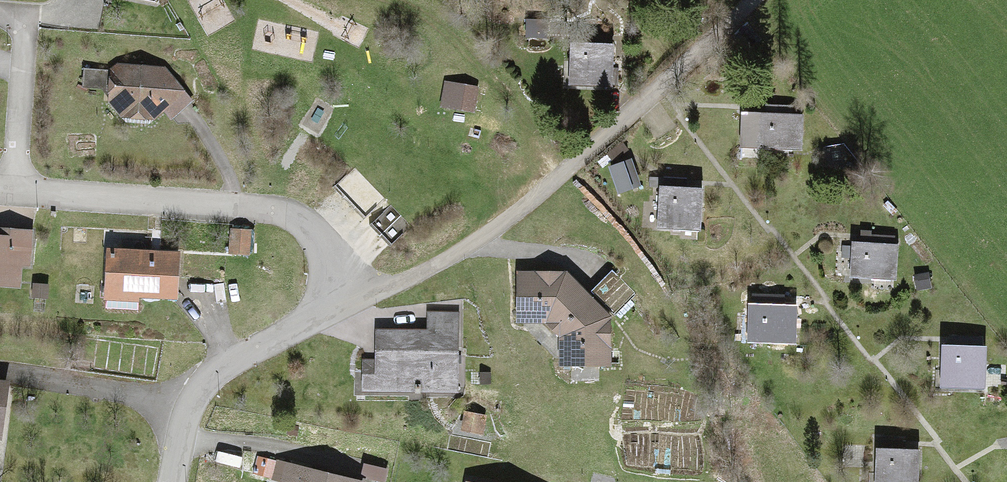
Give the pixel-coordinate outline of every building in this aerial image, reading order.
[(612,47),(569,45),(568,86),(610,87),(612,47)] [(171,69),(108,68),(107,104),(123,114),(133,116),(170,117),(187,102),(171,69)] [(477,88),(446,83),(442,106),(474,111),(477,88)] [(802,115),(743,114),(742,147),(801,148),(802,115)] [(630,161),(611,168),(620,192),(639,185),(630,161)] [(698,189),(656,187),(654,227),(697,229),(698,189)] [(229,229),(229,252),(249,252),(249,229),(229,229)] [(17,285),(19,261),(27,262),(29,232),(7,231),(7,238),(0,238),(0,284),(17,285)] [(895,242),(852,240),(851,280),(893,282),(895,242)] [(174,253),(107,249),(104,295),(171,299),(174,253)] [(518,272),(519,319),(546,318),(560,333),(558,365),(609,365),(609,331),(594,330),(608,319),(562,274),(518,272)] [(791,306),(749,304),(747,344),(790,346),(791,306)] [(362,360),(362,389),(462,390),(463,318),(428,318),(428,332),(373,331),(372,361),(362,360)] [(982,347),(940,345),(938,385),(981,387),(982,347)] [(0,383),(0,438),(8,384),(0,383)] [(875,449),(874,481),(917,481),(918,451),(875,449)] [(278,464),(274,479),(286,481),(351,481),(278,464)]
